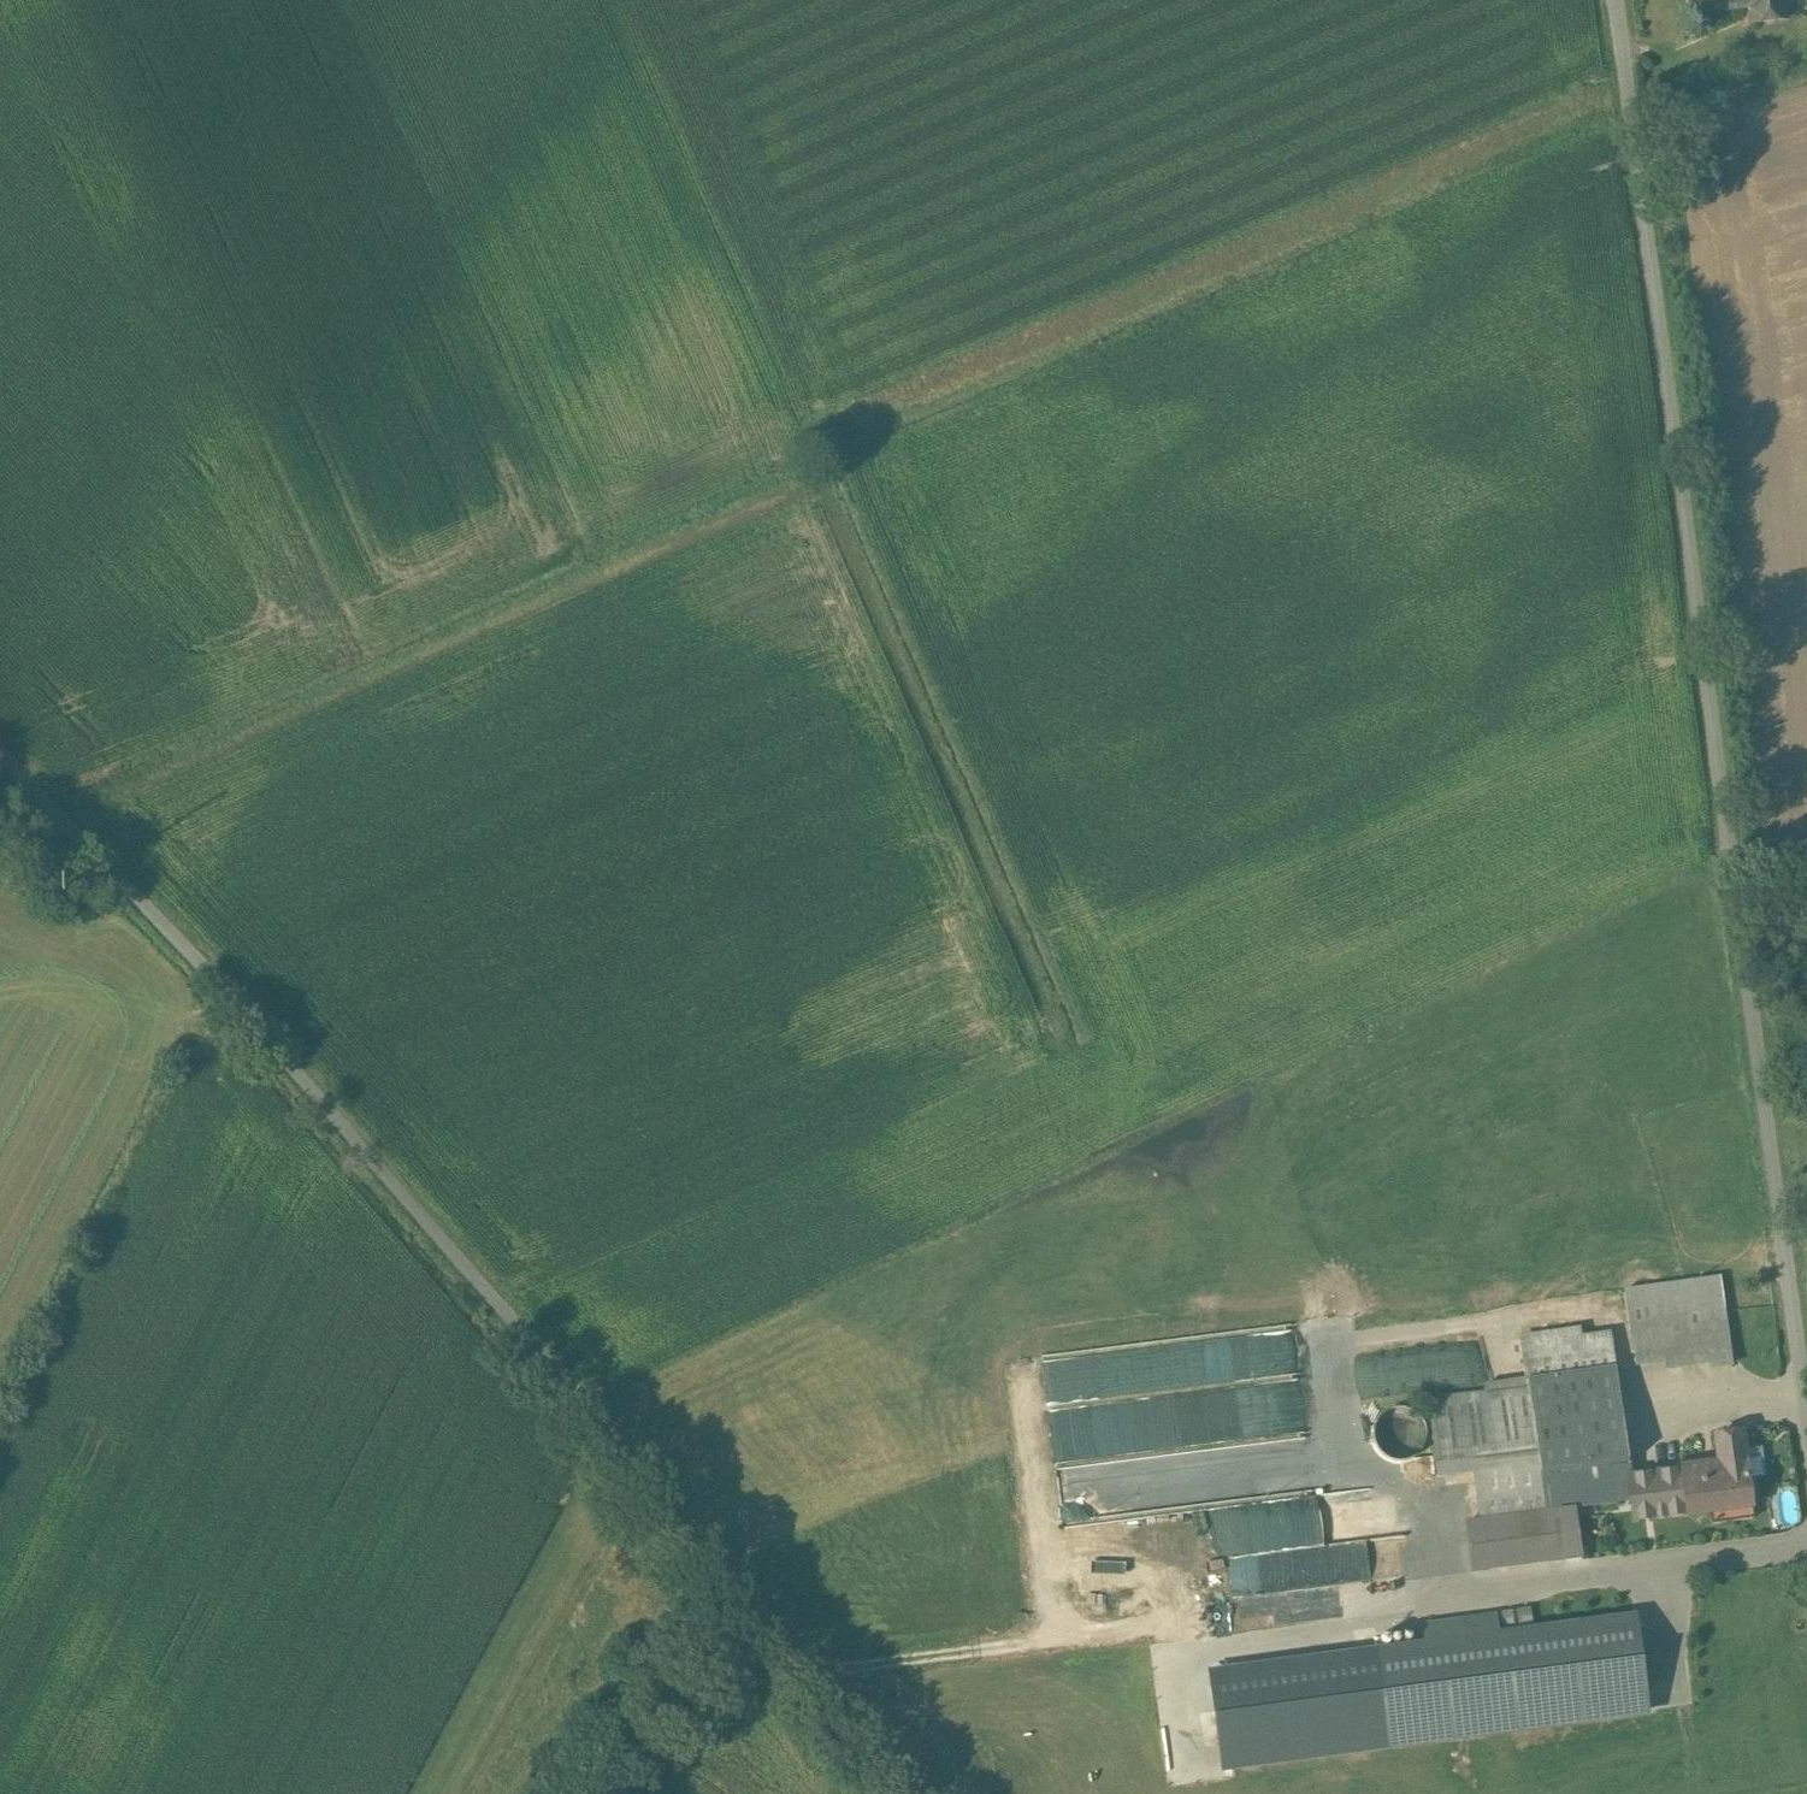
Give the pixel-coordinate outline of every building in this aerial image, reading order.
[(1708,25),(1777,22),(1776,0),(1707,0),(1708,25)] [(1777,22),(1806,21),(1806,0),(1776,0),(1777,22)] [(1720,1277),(1624,1290),(1635,1366),(1730,1352),(1720,1277)] [(1481,1520),(1574,1508),(1631,1500),(1633,1500),(1630,1477),(1611,1341),(1582,1345),(1580,1330),(1521,1338),(1527,1380),(1484,1386),(1484,1393),(1428,1399),(1437,1469),(1473,1464),(1481,1520)] [(1204,1338),(1047,1357),(1060,1459),(1120,1452),(1135,1460),(1136,1464),(1158,1477),(1155,1453),(1185,1450),(1186,1452),(1204,1450),(1207,1445),(1234,1442),(1233,1435),(1216,1426),(1218,1423),(1199,1412),(1221,1410),(1222,1407),(1221,1394),(1240,1392),(1224,1383),(1220,1383),(1199,1372),(1206,1359),(1204,1338)] [(1680,1467),(1680,1471),(1686,1514),(1708,1511),(1710,1523),(1753,1517),(1751,1499),(1755,1495),(1754,1483),(1748,1481),(1741,1432),(1714,1435),(1718,1462),(1680,1467)] [(1680,1471),(1630,1477),(1633,1500),(1631,1500),(1634,1521),(1686,1514),(1680,1471)] [(1223,1557),(1230,1611),(1286,1604),(1285,1598),(1312,1595),(1306,1547),(1394,1535),(1388,1487),(1261,1503),(1263,1516),(1210,1523),(1215,1558),(1223,1557)] [(1481,1520),(1467,1522),(1473,1572),(1581,1558),(1574,1508),(1481,1520)] [(1428,1646),(1210,1675),(1222,1768),(1647,1711),(1634,1619),(1496,1637),(1494,1617),(1425,1626),(1428,1646)]
